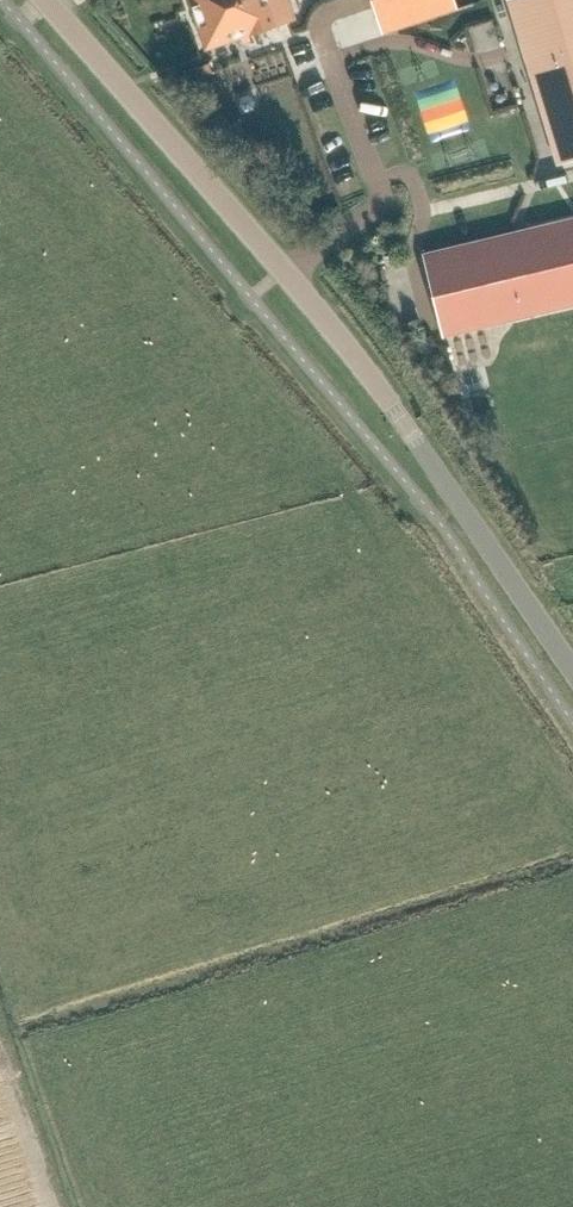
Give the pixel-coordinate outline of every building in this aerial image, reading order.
[(290,0),(190,0),(206,50),(242,38),(243,43),(251,40),(249,35),(297,20),(290,0)] [(383,35),(400,29),(458,10),(455,0),(372,0),(383,35)] [(557,165),(572,161),(572,0),(507,0),(557,165)] [(426,255),(444,335),(572,304),(572,220),(426,255)]
